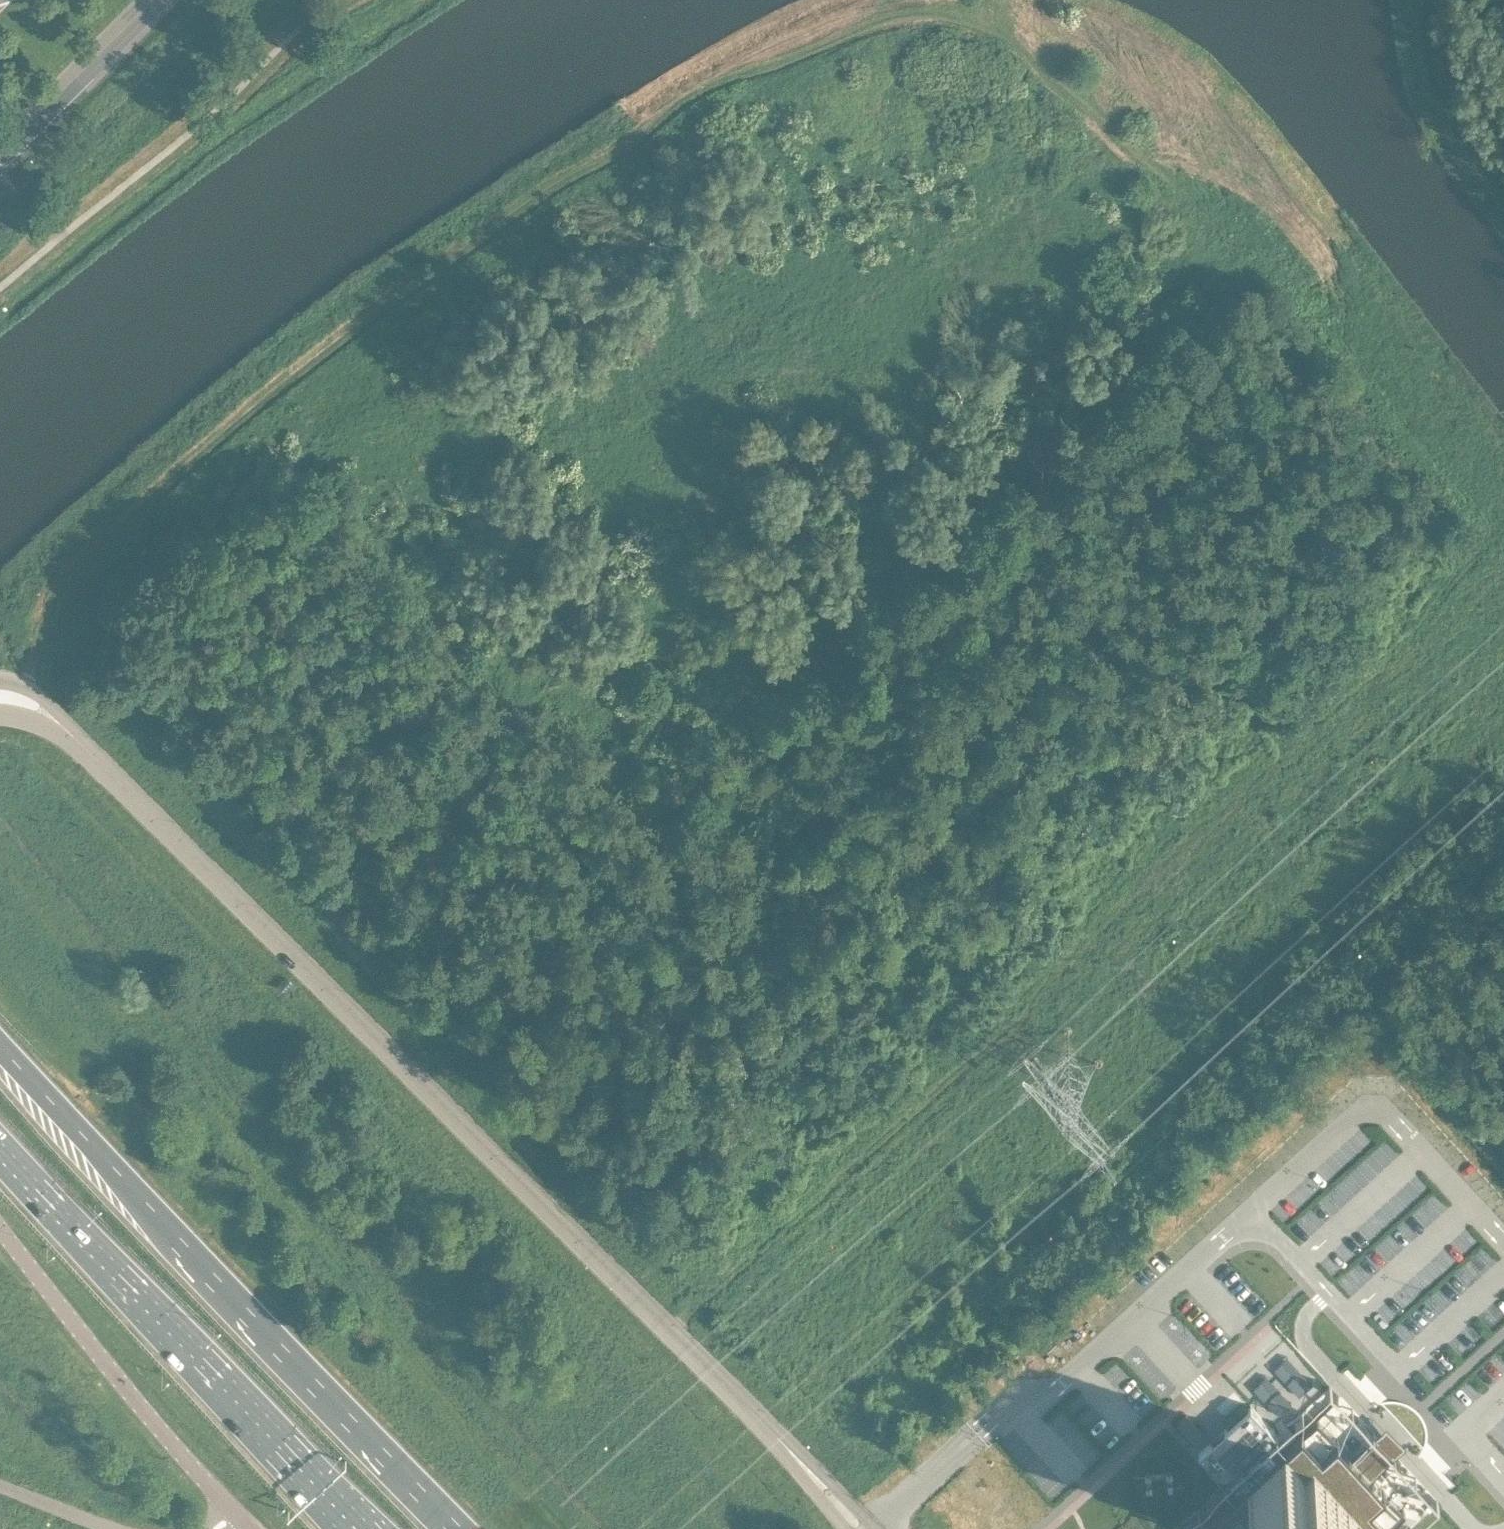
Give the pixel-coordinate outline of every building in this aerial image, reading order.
[(1194,1528),(1388,1528),(1405,1513),(1370,1476),(1367,1473),(1379,1462),(1365,1447),(1354,1458),(1350,1454),(1316,1417),(1282,1448),(1272,1437),(1275,1434),(1250,1406),(1247,1408),(1248,1409),(1226,1428),(1224,1430),(1227,1433),(1213,1446),(1210,1442),(1198,1454),(1223,1481),(1227,1478),(1230,1482),(1237,1490),(1194,1528)]
